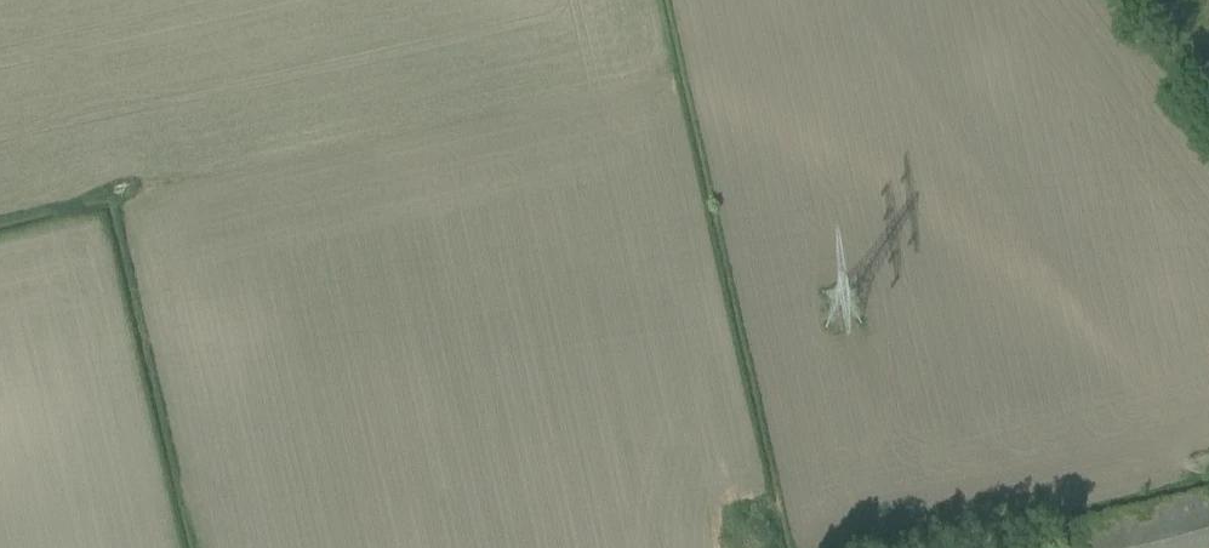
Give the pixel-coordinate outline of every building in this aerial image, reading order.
[(1053,530),(1057,547),(1208,547),(1208,491),(1070,526),(1053,530)]
